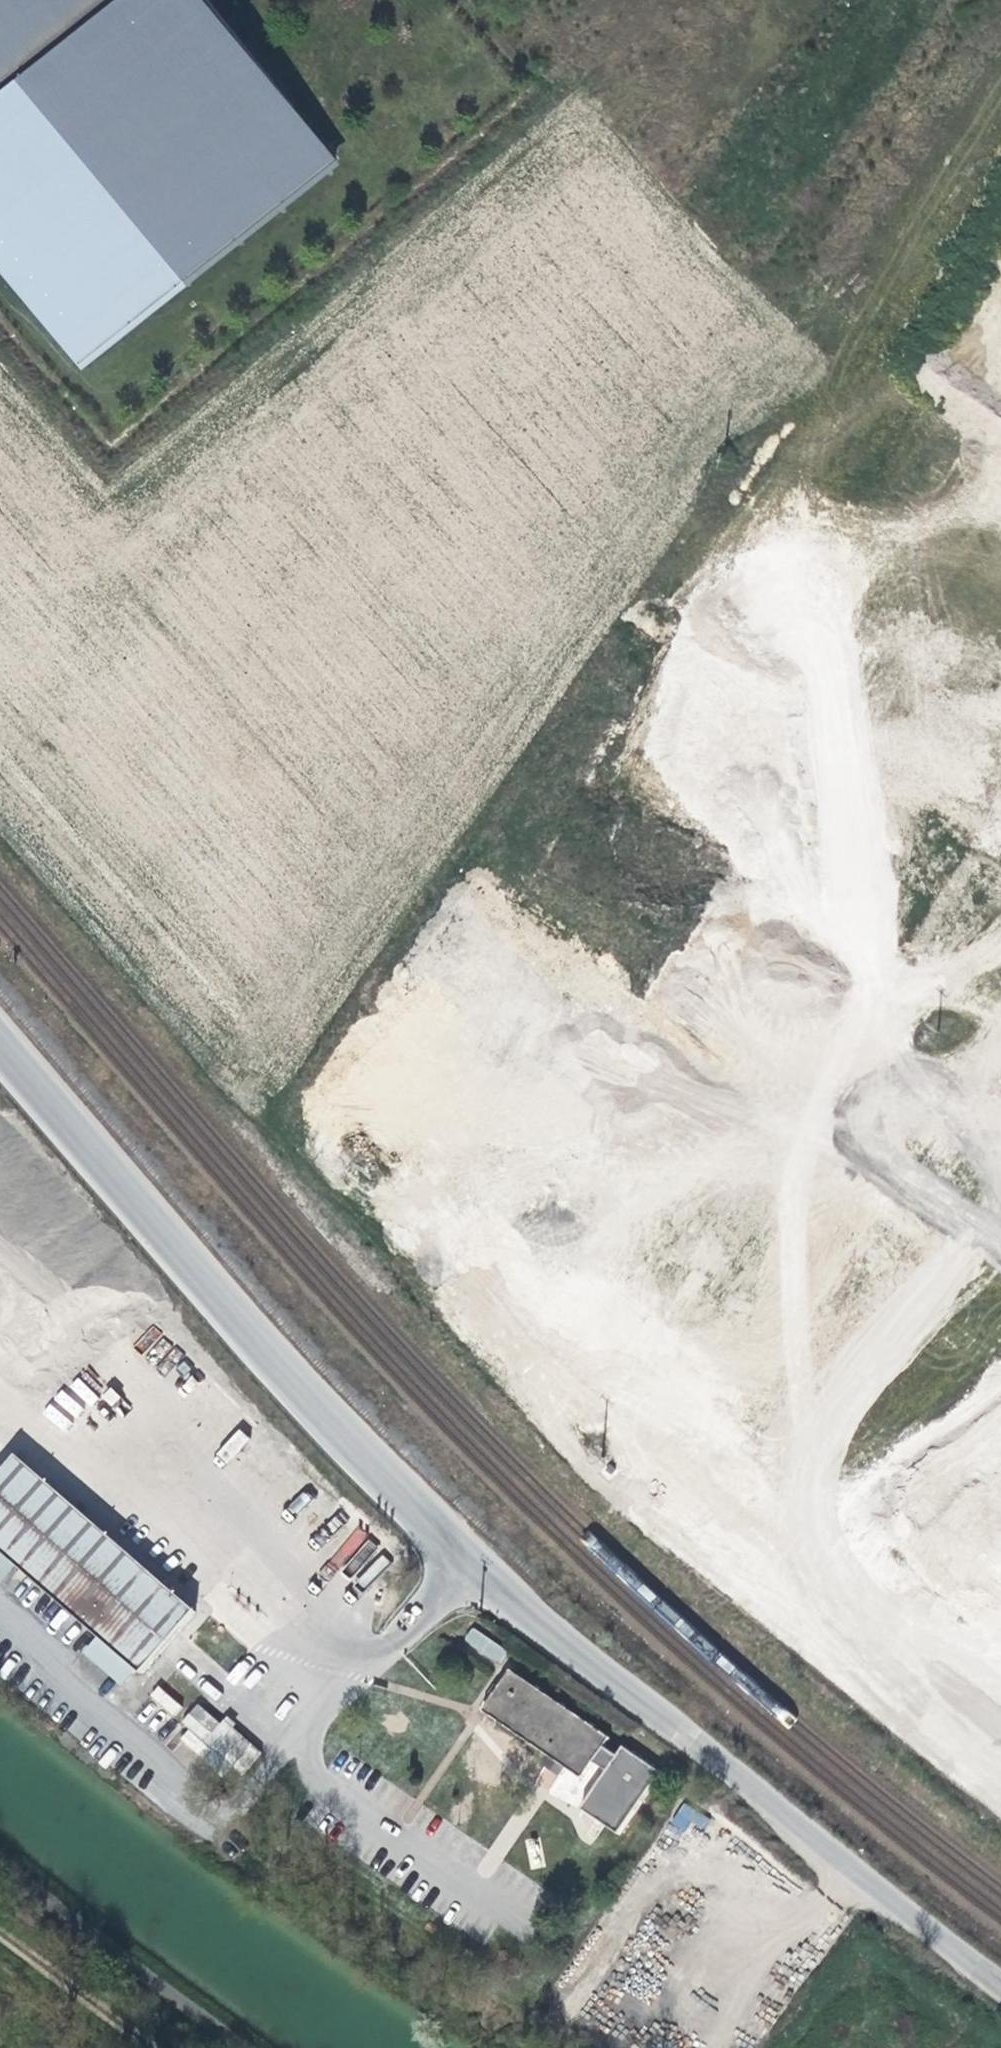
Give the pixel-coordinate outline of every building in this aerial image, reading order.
[(198,0),(151,0),(0,118),(0,265),(82,369),(334,172),(198,0)] [(151,0),(0,0),(0,118),(151,0)] [(143,1674),(197,1612),(18,1456),(0,1476),(0,1551),(101,1638),(137,1669),(143,1674)] [(472,1626),(462,1639),(497,1665),(506,1652),(472,1626)] [(137,1669),(101,1638),(87,1654),(123,1685),(137,1669)] [(611,1738),(511,1670),(483,1712),(551,1758),(545,1767),(561,1778),(567,1769),(583,1779),(593,1763),(607,1771),(581,1810),(619,1835),(662,1773),(624,1747),(618,1756),(604,1747),(611,1738)] [(173,1716),(182,1706),(158,1685),(149,1695),(173,1716)] [(230,1781),(259,1749),(223,1716),(218,1721),(197,1702),(172,1729),(230,1781)] [(683,1801),(672,1819),(698,1836),(710,1818),(683,1801)]
